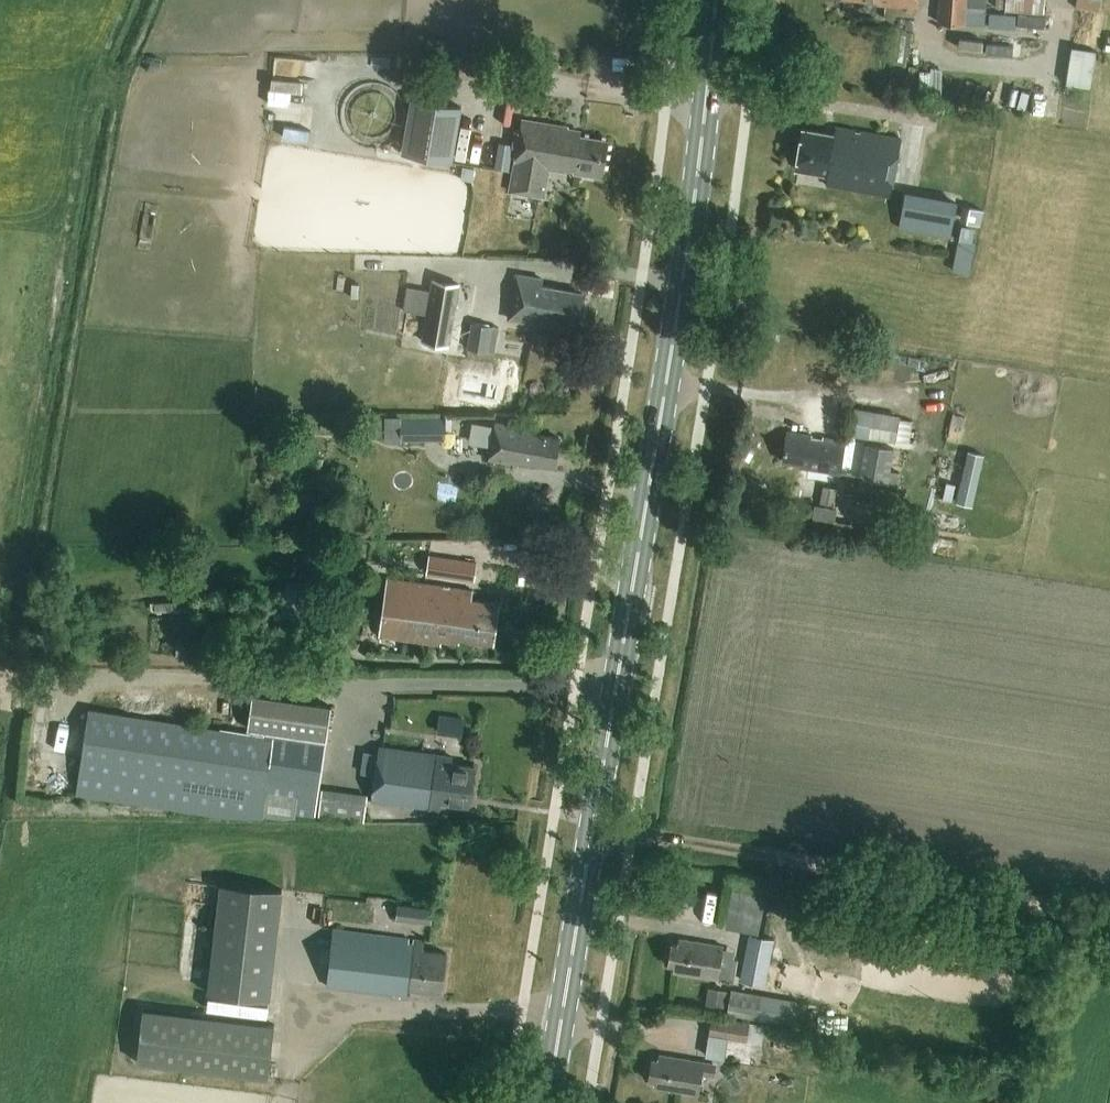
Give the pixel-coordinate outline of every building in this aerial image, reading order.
[(938,23),(984,26),(986,5),(966,4),(966,0),(940,0),(938,23)] [(1102,0),(1078,0),(1077,6),(1100,9),(1102,0)] [(1016,16),(989,14),(988,27),(1015,29),(1016,16)] [(1018,15),(1018,28),(1044,28),(1044,16),(1018,15)] [(1072,44),(1066,81),(1091,84),(1097,47),(1072,44)] [(461,108),(410,100),(402,155),(451,163),(461,108)] [(517,149),(509,192),(544,198),(549,170),(602,178),(609,141),(567,135),(568,128),(522,120),(520,131),(516,131),(513,145),(513,148),(517,149)] [(834,136),(803,130),(796,170),(828,175),(826,185),(889,196),(901,140),(836,128),(834,136)] [(474,169),(463,167),(461,180),(472,182),(474,169)] [(905,195),(899,228),(951,237),(957,204),(905,195)] [(967,222),(981,224),(984,211),(970,208),(967,222)] [(975,229),(962,226),(954,272),(969,274),(975,242),(973,241),(975,229)] [(543,280),(517,276),(509,319),(576,331),(583,294),(542,287),(543,280)] [(433,280),(423,338),(450,342),(459,285),(433,280)] [(492,327),(472,324),(468,349),(488,353),(492,327)] [(546,336),(537,334),(534,347),(544,348),(546,336)] [(871,412),(851,409),(847,435),(867,438),(871,412)] [(872,412),(868,438),(894,442),(894,440),(898,419),(898,416),(872,412)] [(385,416),(385,440),(445,440),(445,418),(401,417),(402,417),(385,416)] [(534,463),(554,467),(559,439),(522,432),(523,428),(495,423),(488,460),(517,466),(518,461),(519,461),(521,464),(531,465),(534,463)] [(812,437),(787,433),(783,462),(799,465),(798,467),(860,477),(860,480),(898,486),(900,474),(889,472),(893,449),(865,445),(862,469),(841,465),(845,442),(822,438),(822,440),(811,438),(812,437)] [(836,489),(823,487),(820,505),(832,508),(836,489)] [(805,531),(807,518),(792,516),(790,529),(805,531)] [(810,530),(868,539),(870,528),(812,519),(810,530)] [(477,564),(428,556),(426,574),(474,581),(477,564)] [(473,592),(387,579),(383,608),(496,624),(499,605),(471,601),(473,592)] [(210,594),(210,580),(196,580),(196,595),(210,594)] [(286,589),(270,617),(285,645),(316,644),(333,618),(318,589),(286,589)] [(182,611),(182,601),(155,603),(155,612),(182,611)] [(195,610),(194,602),(183,602),(183,610),(195,610)] [(494,644),(496,624),(383,608),(378,636),(433,645),(434,641),(459,644),(460,639),(494,644)] [(264,738),(88,711),(76,795),(227,818),(264,817),(264,815),(285,820),(295,818),(296,813),(315,816),(331,708),(252,696),(247,729),(265,731),(264,738)] [(379,747),(371,800),(439,810),(440,803),(469,806),(475,767),(451,764),(452,758),(379,747)] [(337,794),(322,792),(319,814),(334,816),(337,794)] [(352,796),(337,794),(334,816),(349,818),(352,796)] [(367,798),(352,796),(349,818),(364,821),(367,798)] [(221,883),(208,993),(269,1000),(282,891),(221,883)] [(766,895),(733,889),(726,928),(759,934),(766,895)] [(433,910),(397,906),(396,920),(431,924),(433,910)] [(814,909),(812,920),(827,923),(829,912),(814,909)] [(424,942),(332,930),(326,987),(407,996),(408,989),(441,993),(447,954),(423,951),(424,942)] [(773,940),(751,936),(743,982),(764,986),(773,940)] [(671,944),(668,965),(674,967),(673,972),(718,980),(723,947),(679,940),(678,945),(671,944)] [(761,998),(731,993),(728,1015),(758,1020),(761,998)] [(725,998),(708,994),(705,1008),(722,1012),(725,998)] [(799,1004),(761,998),(758,1020),(795,1025),(799,1004)] [(275,1025),(143,1010),(137,1063),(268,1078),(275,1025)] [(711,1017),(709,1035),(728,1038),(760,1043),(763,1026),(711,1017)] [(728,1038),(709,1035),(705,1055),(725,1058),(728,1038)] [(659,1055),(658,1061),(652,1060),(648,1081),(655,1082),(654,1088),(699,1095),(702,1075),(711,1076),(713,1064),(659,1055)]
